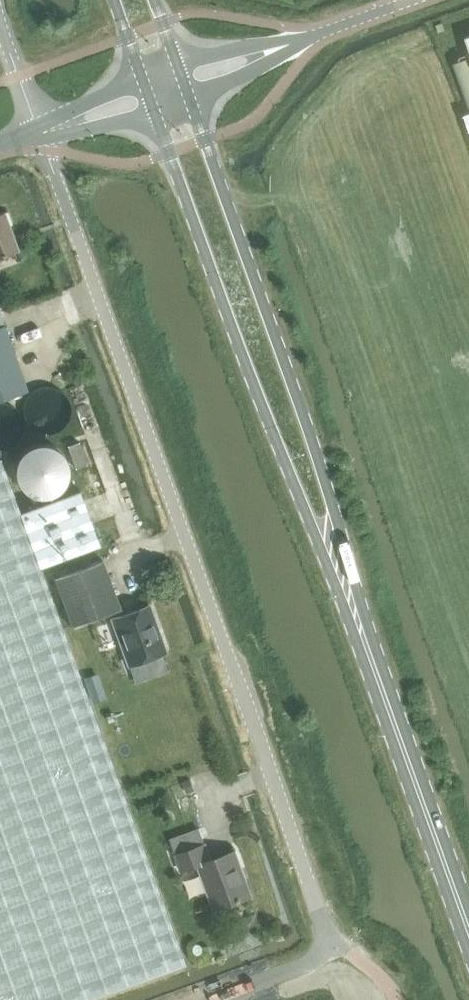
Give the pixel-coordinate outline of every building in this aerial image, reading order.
[(0,213),(0,255),(17,249),(4,212),(0,213)] [(27,389),(0,312),(0,399),(27,389)] [(79,441),(68,445),(76,468),(87,464),(79,441)] [(185,964),(40,567),(100,545),(80,489),(19,512),(0,459),(0,999),(86,999),(185,964)] [(121,608),(103,560),(54,578),(72,626),(121,608)] [(149,605),(113,618),(130,665),(136,682),(169,670),(162,653),(152,625),(156,624),(149,605)] [(87,692),(101,687),(97,678),(84,682),(87,692)] [(193,778),(183,782),(186,790),(196,787),(193,778)] [(238,869),(243,868),(236,850),(212,859),(206,844),(176,855),(182,871),(199,864),(216,909),(249,897),(238,869)]
